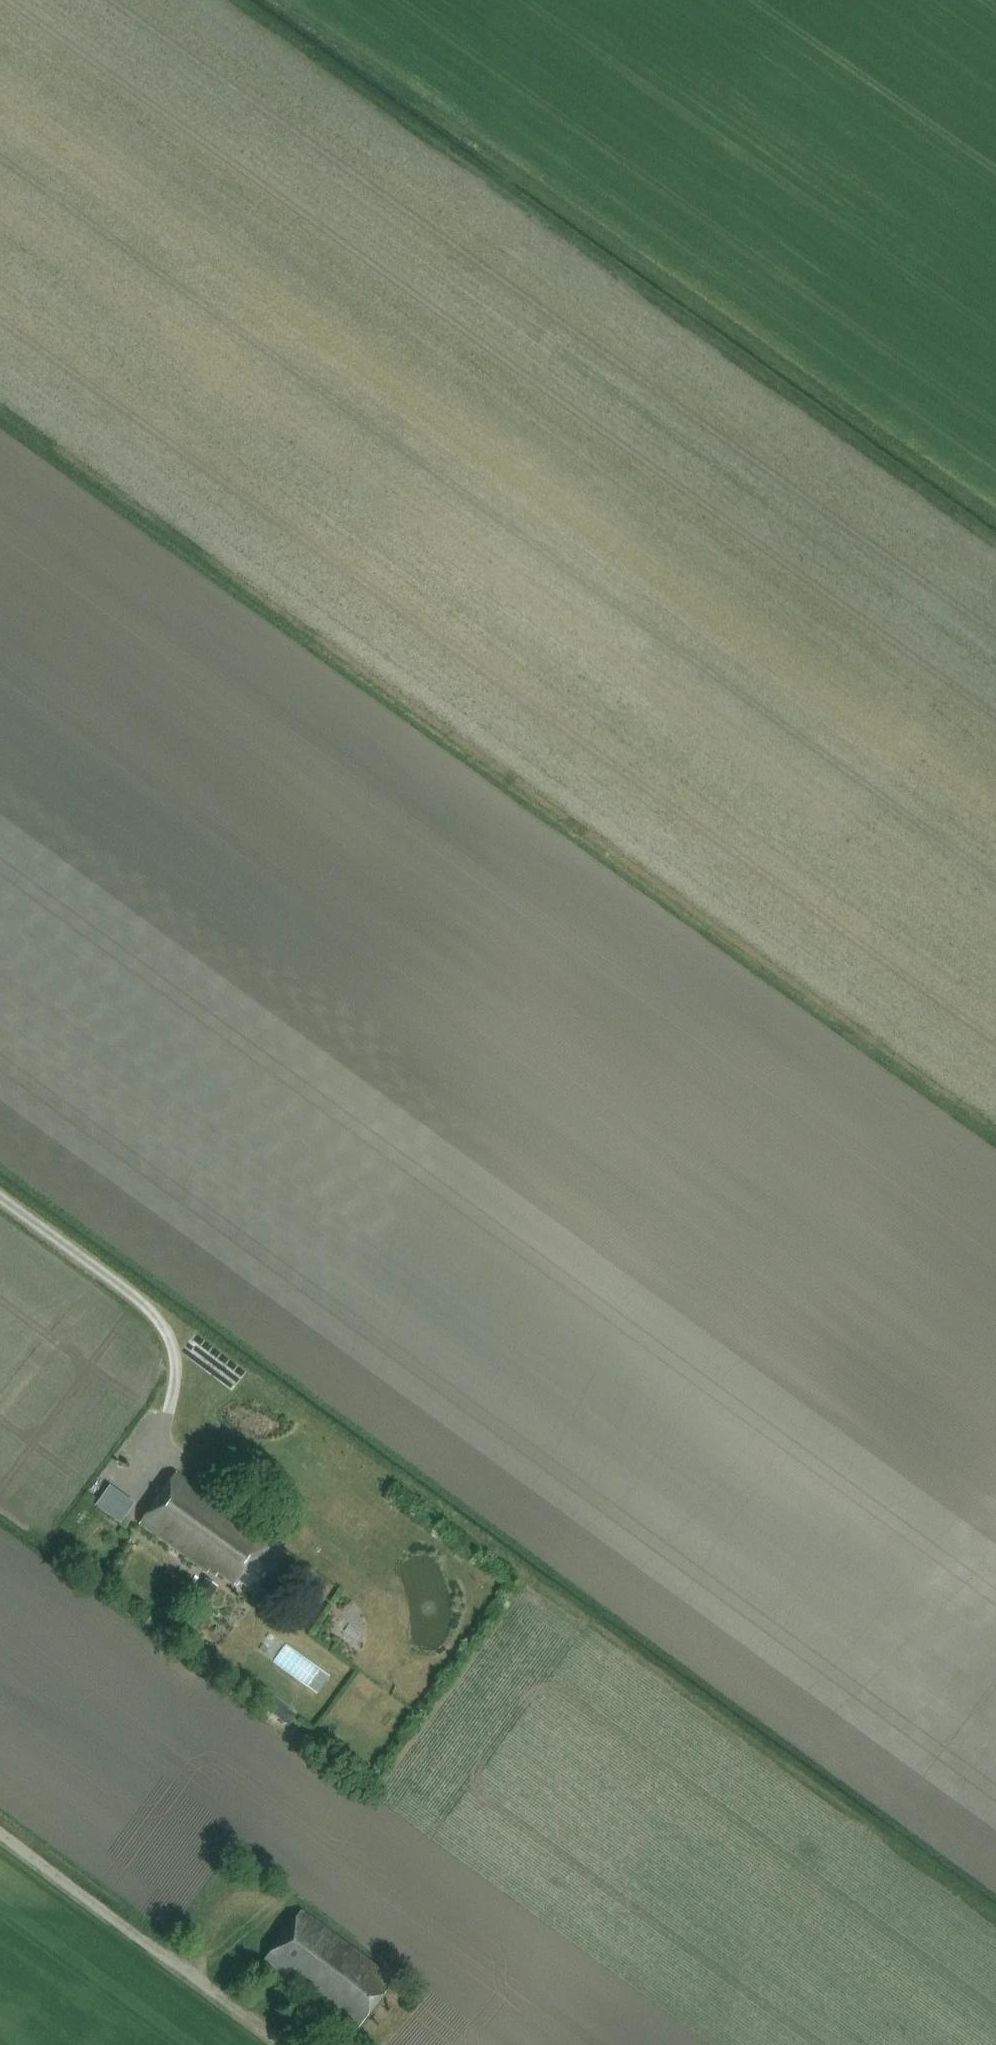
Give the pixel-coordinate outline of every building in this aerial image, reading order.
[(237,1579),(258,1595),(277,1569),(260,1557),(272,1541),(176,1471),(140,1522),(216,1576),(218,1573),(233,1584),(237,1579)] [(209,1602),(219,1587),(205,1578),(195,1592),(209,1602)] [(335,1626),(349,1636),(360,1620),(332,1601),(314,1628),(327,1637),(335,1626)] [(332,1672),(291,1649),(281,1666),(323,1690),(332,1672)] [(284,1706),(275,1718),(287,1727),(296,1715),(284,1706)] [(332,2006),(358,2025),(393,1978),(301,1909),(262,1960),(329,2010),(332,2006)]
